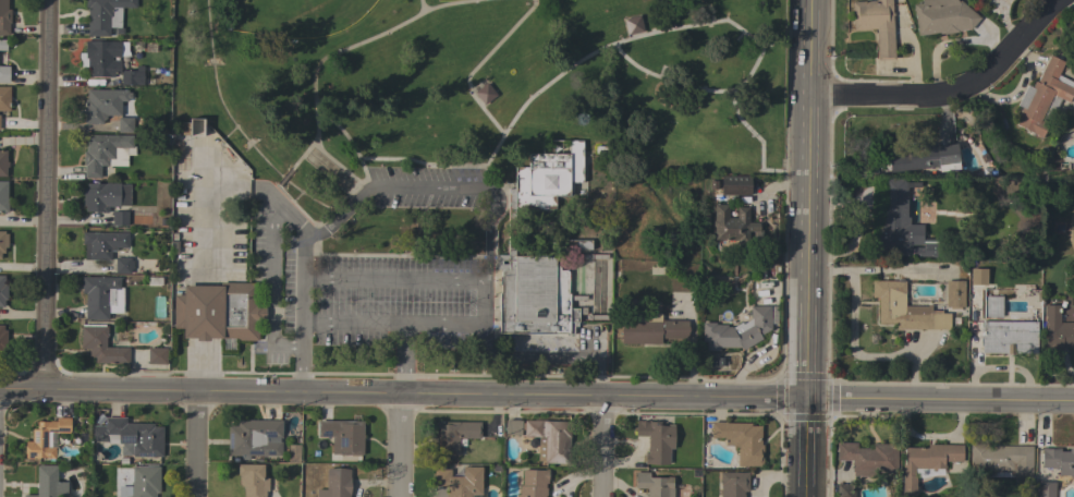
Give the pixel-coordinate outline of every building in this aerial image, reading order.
[(9,35),(0,35),(0,0),(7,0),(7,9),(10,9),(10,23),(9,23),(9,35)] [(85,7),(85,0),(136,0),(136,8),(121,8),(121,28),(123,28),(123,34),(115,34),(115,28),(115,27),(109,27),(109,36),(87,36),(87,7),(85,7)] [(851,1),(875,0),(891,0),(893,59),(877,60),(875,29),(852,31),(851,1)] [(922,3),(921,0),(957,0),(957,1),(960,0),(979,17),(968,31),(967,29),(956,32),(942,34),(942,33),(938,34),(938,33),(917,36),(912,4),(922,3)] [(643,32),(627,35),(623,19),(639,15),(643,32)] [(120,41),(120,57),(119,57),(119,60),(120,60),(120,73),(113,73),(113,77),(89,76),(89,68),(86,68),(86,66),(81,66),(81,63),(78,58),(78,52),(85,52),(85,40),(120,41)] [(1032,87),(1034,81),(1036,82),(1050,56),(1064,62),(1055,80),(1073,89),(1067,102),(1060,98),(1041,137),(1015,124),(1020,114),(1017,113),(1021,108),(1016,105),(1026,85),(1032,87)] [(9,83),(0,83),(0,65),(9,65),(9,83)] [(120,70),(136,70),(136,65),(143,65),(143,85),(120,85),(120,70)] [(486,82),(496,95),(484,105),(474,93),(486,82)] [(9,111),(0,110),(0,86),(9,86),(9,111)] [(127,89),(127,93),(131,93),(131,99),(127,99),(127,101),(121,101),(120,116),(106,116),(106,118),(103,120),(102,120),(102,124),(84,124),(84,116),(83,116),(83,108),(84,108),(84,99),(86,99),(86,89),(127,89)] [(133,118),(133,132),(118,132),(118,118),(133,118)] [(125,135),(125,147),(114,147),(114,159),(108,159),(108,166),(100,166),(100,178),(84,178),(84,166),(83,166),(83,151),(86,151),(86,135),(125,135)] [(582,182),(569,182),(569,196),(554,196),(554,209),(550,209),(550,210),(532,210),(532,209),(515,209),(515,256),(554,256),(554,265),(560,265),(560,270),(567,270),(567,293),(569,293),(569,308),(578,308),(578,307),(586,307),(586,314),(578,314),(578,322),(569,322),(569,334),(499,332),(499,292),(500,292),(500,269),(497,269),(497,255),(508,255),(508,189),(514,189),(514,167),(528,167),(528,154),(569,154),(569,141),(582,141),(582,182)] [(888,157),(908,154),(907,147),(929,145),(929,144),(935,143),(935,144),(937,144),(938,146),(955,144),(959,169),(938,171),(938,167),(889,172),(888,157)] [(720,195),(720,175),(749,175),(749,195),(720,195)] [(906,185),(906,217),(908,217),(908,225),(923,225),(923,239),(943,239),(942,256),(898,256),(898,248),(875,248),(875,225),(882,225),(882,209),(884,209),(886,179),(923,180),(923,185),(906,185)] [(107,207),(107,213),(103,213),(103,211),(85,211),(85,206),(83,206),(83,194),(78,194),(78,189),(86,189),(86,183),(105,183),(120,183),(120,184),(130,184),(130,206),(119,205),(119,207),(107,207)] [(713,227),(711,227),(711,220),(713,220),(713,204),(728,204),(728,218),(736,218),(736,207),(748,207),(748,222),(758,222),(758,230),(761,230),(761,243),(737,243),(737,251),(716,251),(717,240),(712,240),(713,227)] [(127,226),(112,226),(111,211),(127,211),(127,226)] [(127,233),(127,247),(115,247),(115,251),(110,251),(110,260),(84,259),(84,244),(82,244),(82,232),(127,233)] [(590,240),(590,250),(562,250),(562,240),(590,240)] [(114,257),(131,258),(131,260),(133,260),(133,269),(131,269),(131,274),(114,274),(114,257)] [(969,268),(986,269),(986,286),(969,284),(969,268)] [(120,277),(120,289),(121,289),(121,314),(108,313),(108,319),(85,319),(85,293),(81,293),(82,277),(120,277)] [(904,306),(927,306),(927,305),(931,305),(930,311),(940,311),(940,313),(950,314),(949,329),(895,329),(895,324),(878,324),(878,298),(871,298),(871,280),(896,281),(896,279),(903,279),(903,281),(904,281),(904,306)] [(945,280),(964,280),(964,295),(965,295),(965,305),(964,305),(964,306),(960,306),(960,311),(949,311),(949,306),(945,306),(945,280)] [(256,282),(256,303),(264,303),(264,306),(265,306),(265,320),(263,320),(263,323),(258,323),(257,340),(237,340),(237,338),(209,338),(209,341),(196,341),(196,338),(182,338),(182,328),(173,328),(173,294),(183,294),(183,286),(220,286),(220,282),(256,282)] [(1001,317),(985,317),(985,296),(1001,296),(1001,317)] [(770,305),(770,329),(759,336),(761,339),(742,350),(741,348),(719,348),(719,351),(706,351),(706,341),(701,341),(701,323),(715,323),(715,325),(727,325),(727,327),(731,327),(731,328),(741,322),(742,324),(750,319),(749,306),(770,305)] [(1059,323),(1073,323),(1073,347),(1062,347),(1062,351),(1044,351),(1044,305),(1059,305),(1059,323)] [(687,320),(687,339),(660,338),(660,344),(621,343),(621,319),(687,320)] [(1036,322),(1036,353),(1013,353),(1013,354),(1006,354),(1006,353),(980,353),(981,322),(1036,322)] [(81,326),(82,326),(82,324),(105,325),(105,326),(107,326),(107,338),(106,338),(106,347),(129,348),(129,364),(95,363),(95,357),(91,357),(91,356),(88,355),(89,349),(81,349),(81,326)] [(147,364),(148,348),(167,348),(166,364),(147,364)] [(50,433),(50,447),(54,447),(54,449),(54,457),(54,459),(46,459),(46,458),(33,458),(25,458),(25,441),(32,441),(32,428),(37,428),(37,422),(49,422),(49,421),(56,422),(57,417),(70,417),(70,433),(50,433)] [(108,444),(108,441),(91,441),(91,426),(105,426),(105,417),(125,417),(125,423),(154,423),(154,426),(162,426),(162,457),(132,457),(132,454),(129,454),(129,456),(120,456),(121,446),(121,444),(119,444),(108,444)] [(249,456),(249,457),(241,457),(241,456),(228,456),(228,426),(236,426),(236,421),(248,421),(248,420),(282,421),(281,438),(266,438),(266,441),(281,443),(281,456),(249,456)] [(521,435),(504,435),(505,420),(521,421),(521,435)] [(534,421),(534,420),(542,420),(542,421),(572,422),(572,437),(570,436),(569,463),(544,463),(544,461),(537,461),(538,437),(523,437),(523,429),(522,429),(522,424),(524,424),(524,421),(534,421)] [(644,463),(645,453),(647,453),(647,436),(636,436),(636,420),(649,421),(649,425),(674,425),(673,449),(669,449),(669,464),(644,463)] [(363,421),(363,454),(331,454),(331,437),(317,437),(317,421),(363,421)] [(479,422),(479,438),(464,438),(464,447),(459,447),(459,456),(434,456),(434,422),(479,422)] [(762,466),(737,466),(737,446),(732,446),(724,446),(724,438),(710,438),(711,423),(711,422),(725,422),(725,423),(750,423),(750,426),(760,426),(760,445),(762,445),(762,466)] [(896,445),(896,472),(876,472),(876,476),(853,476),(853,472),(851,472),(851,461),(837,460),(837,443),(856,444),(856,448),(871,448),(871,444),(896,445)] [(288,445),(298,445),(298,462),(288,462),(288,445)] [(962,445),(962,462),(943,462),(943,465),(944,465),(944,469),(915,469),(915,475),(916,475),(916,494),(902,494),(902,464),(904,464),(904,448),(927,448),(927,445),(962,445)] [(1032,478),(1032,487),(1014,486),(1014,478),(1013,478),(1013,477),(989,477),(989,471),(969,471),(969,445),(986,445),(986,446),(1032,446),(1032,478)] [(1069,448),(1073,448),(1073,475),(1058,475),(1058,469),(1050,469),(1050,468),(1040,468),(1041,448),(1060,448),(1060,451),(1069,451),(1069,448)] [(66,482),(66,496),(57,496),(23,496),(23,495),(36,495),(36,466),(38,466),(38,464),(56,465),(56,466),(57,466),(57,482),(66,482)] [(265,495),(265,496),(245,496),(245,495),(243,495),(243,487),(240,487),(240,485),(239,485),(239,483),(239,475),(236,475),(237,464),(264,464),(263,477),(268,477),(268,495),(265,495)] [(155,493),(155,496),(131,496),(131,486),(132,486),(132,466),(159,466),(159,493),(155,493)] [(480,495),(480,496),(447,496),(447,486),(434,485),(434,469),(450,470),(450,476),(462,476),(462,466),(481,466),(481,495),(480,495)] [(350,469),(349,496),(316,496),(316,489),(326,489),(326,469),(350,469)] [(545,496),(515,496),(515,495),(518,495),(518,485),(522,486),(522,470),(548,470),(547,483),(545,483),(545,488),(546,488),(546,496),(545,496)] [(673,487),(673,496),(646,496),(647,488),(635,488),(635,472),(649,472),(649,477),(667,477),(667,476),(672,477),(672,487),(673,487)] [(745,495),(745,496),(720,496),(720,484),(719,484),(719,472),(748,472),(748,476),(749,476),(749,487),(748,487),(748,492),(743,492),(743,495),(744,495),(745,495)] [(1054,483),(1054,496),(1037,496),(1037,482),(1054,483)] [(854,484),(854,496),(835,496),(835,484),(854,484)]
